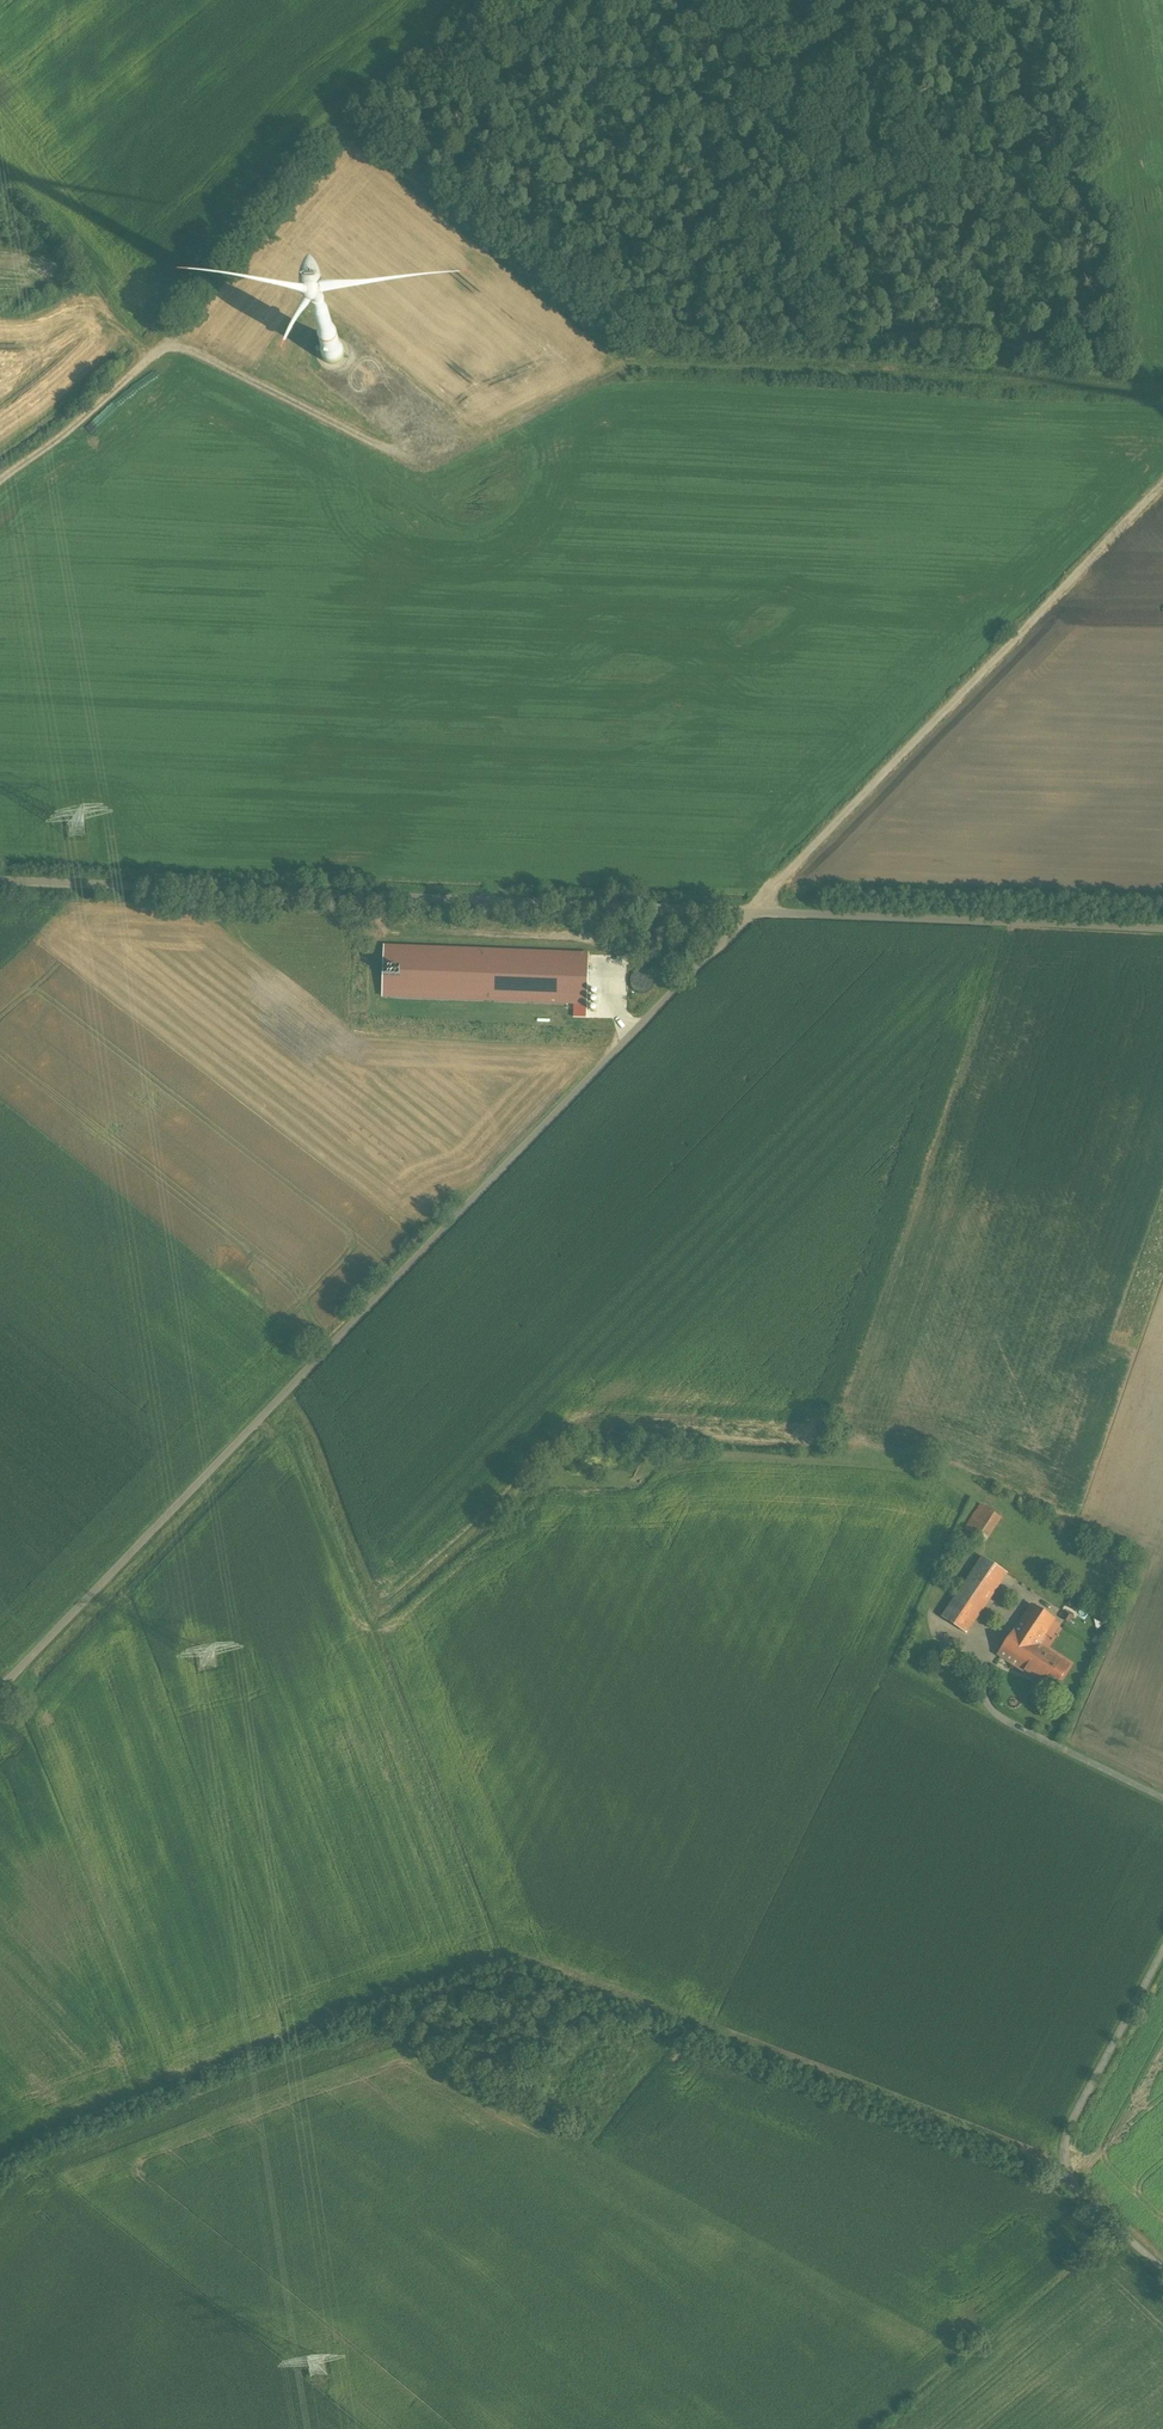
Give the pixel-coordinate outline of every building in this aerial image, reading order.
[(588,954),(384,946),(382,997),(587,1005),(588,954)] [(1000,1518),(980,1505),(965,1528),(986,1541),(1000,1518)] [(1007,1573),(983,1557),(943,1618),(966,1634),(1007,1573)] [(1055,1623),(1030,1606),(996,1656),(1051,1695),(1071,1667),(1040,1645),(1055,1623)]
